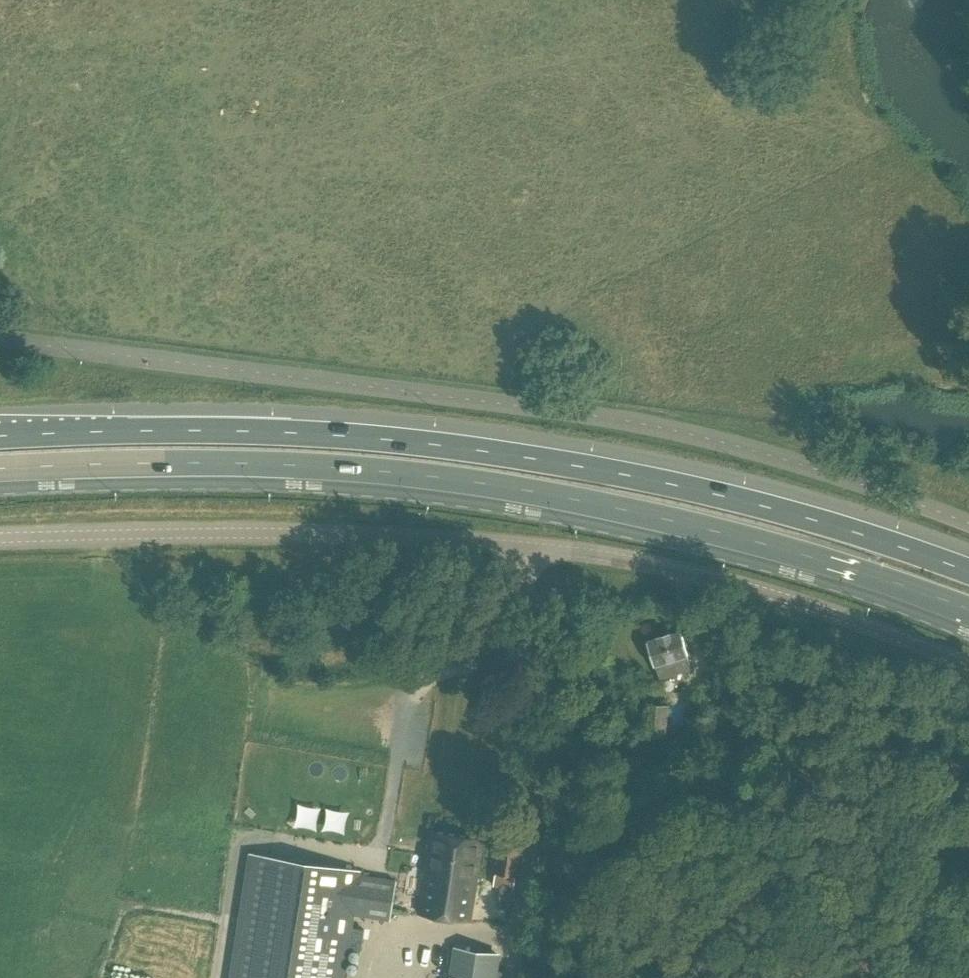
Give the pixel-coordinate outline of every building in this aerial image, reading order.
[(648,641),(656,666),(657,665),(660,679),(692,669),(687,656),(689,655),(682,631),(648,641)] [(643,735),(666,738),(670,706),(646,703),(643,735)] [(484,838),(430,830),(418,913),(471,921),(484,838)] [(493,885),(515,889),(521,845),(500,841),(493,885)] [(230,977),(344,977),(354,915),(391,921),(397,879),(249,856),(230,977)]
